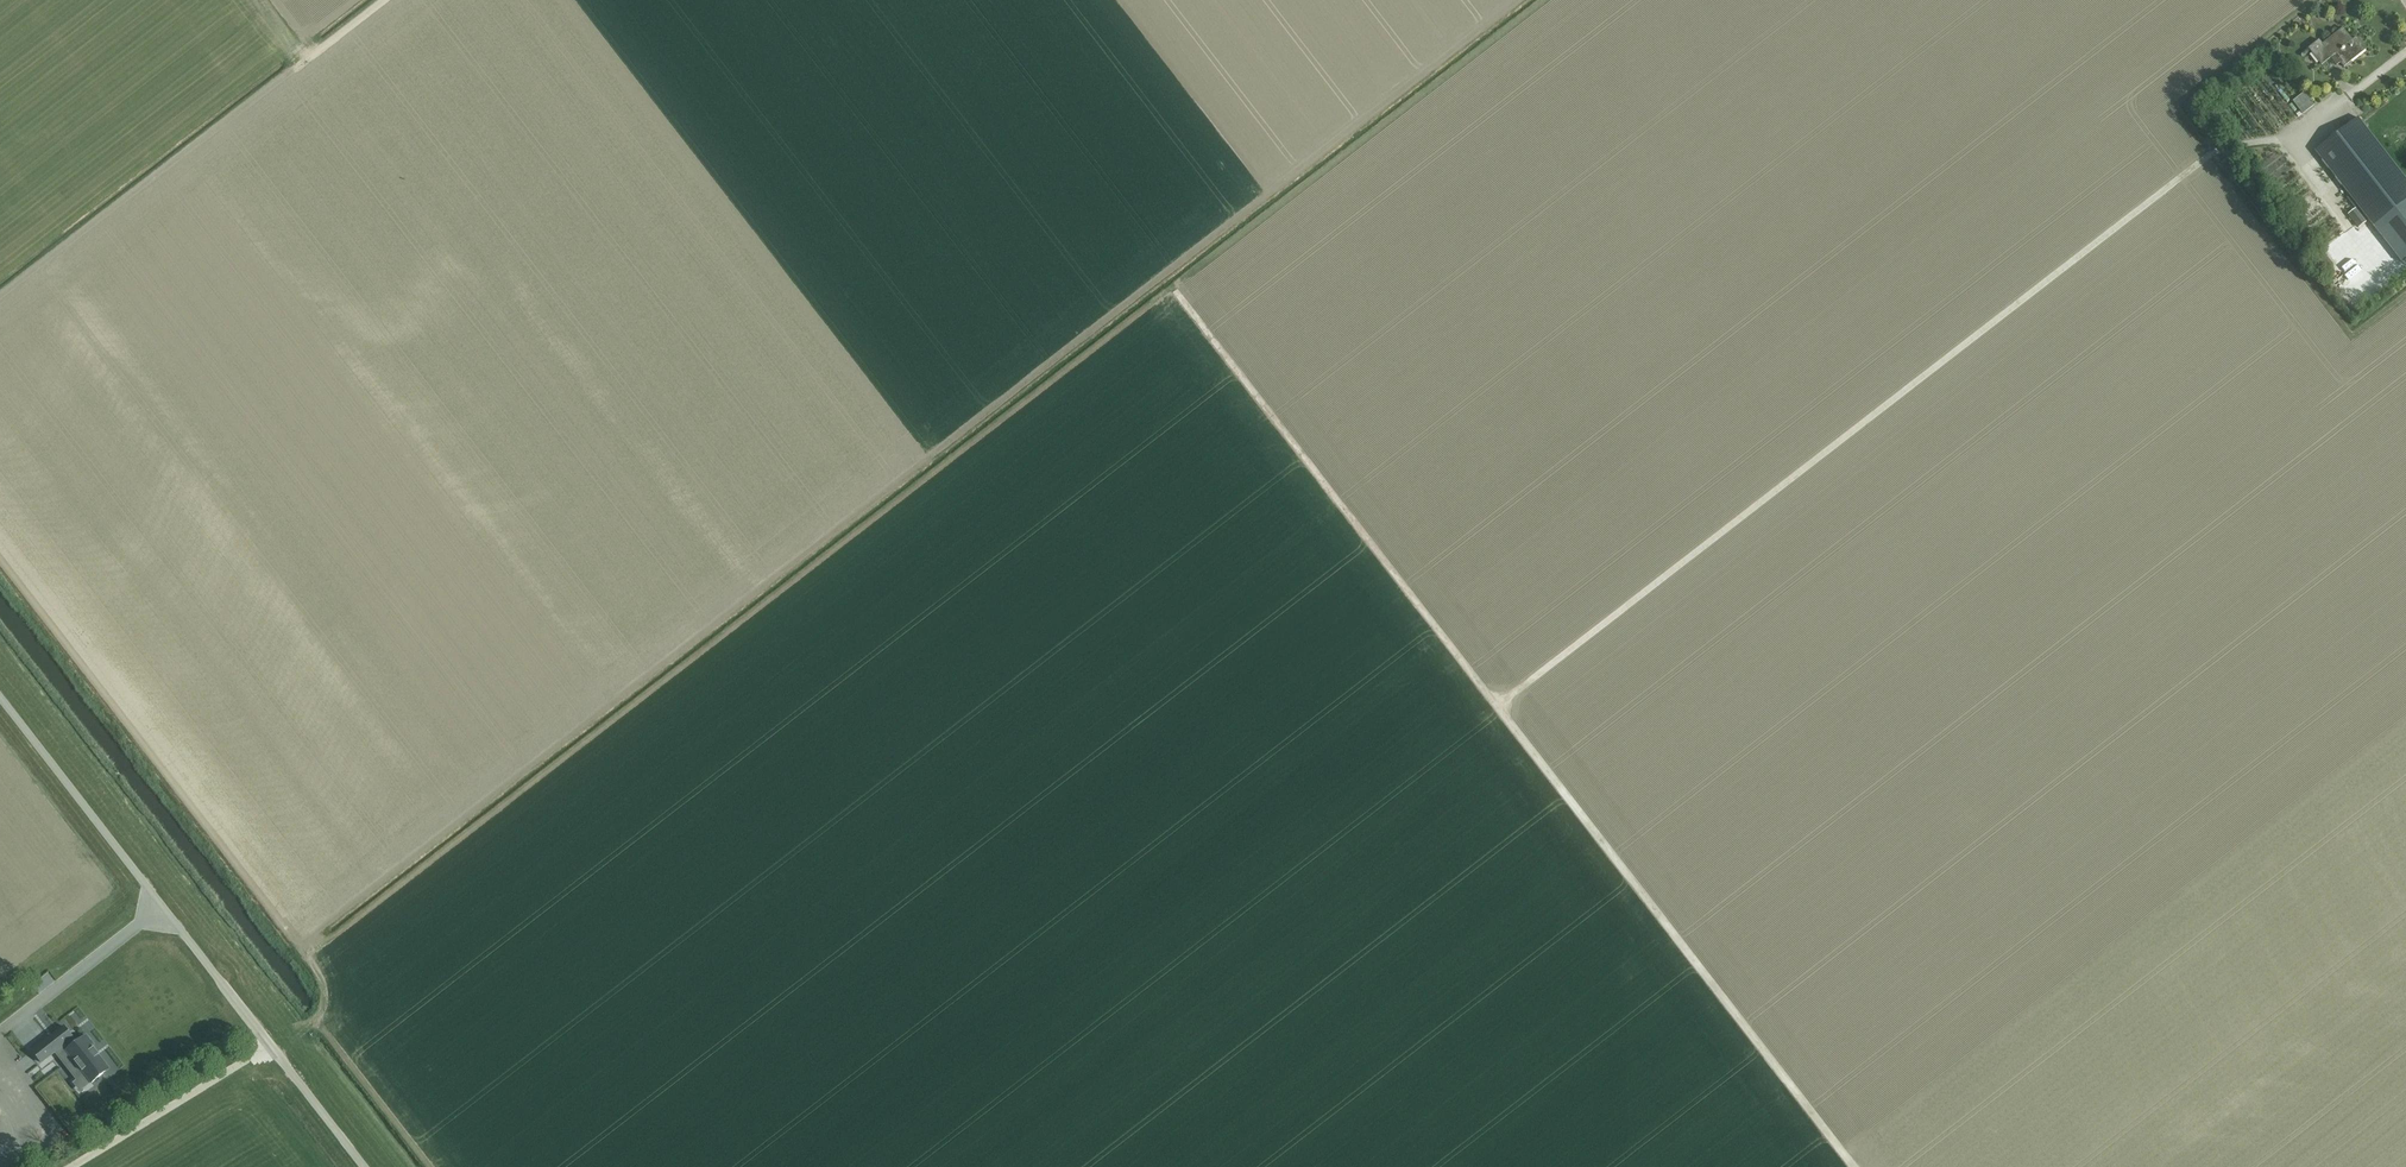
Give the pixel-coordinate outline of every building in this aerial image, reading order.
[(2366,51),(2366,50),(2356,38),(2353,40),(2343,28),(2343,29),(2323,45),(2319,40),(2308,49),(2322,66),(2331,58),(2336,65),(2337,65),(2340,62),(2344,67),(2345,67),(2344,66),(2365,50),(2366,51)] [(2405,259),(2405,179),(2359,118),(2315,151),(2402,262),(2405,259)] [(2366,222),(2359,213),(2352,219),(2359,228),(2366,222)] [(50,1037),(32,1051),(42,1063),(55,1053),(71,1040),(73,1039),(64,1027),(53,1035),(55,1037),(52,1039),(49,1035),(48,1035),(50,1037)] [(71,1040),(55,1053),(77,1080),(84,1074),(91,1083),(109,1069),(99,1056),(100,1055),(99,1055),(98,1055),(94,1049),(94,1048),(93,1049),(91,1046),(93,1044),(87,1036),(75,1045),(71,1040)]
